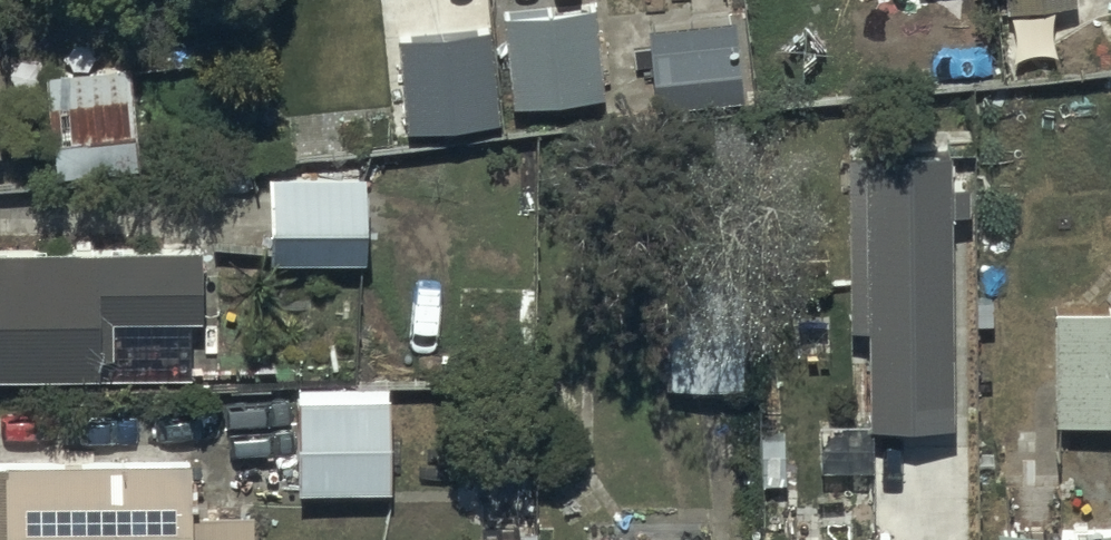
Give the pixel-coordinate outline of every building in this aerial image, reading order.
[(1001,8),(1074,1),(1074,0),(1000,0),(1001,8)] [(590,7),(503,14),(510,104),(597,97),(590,7)] [(730,17),(644,23),(650,105),(736,99),(730,17)] [(410,36),(397,37),(406,131),(496,122),(487,28),(473,30),(472,19),(409,25),(410,36)] [(126,63),(42,73),(54,175),(138,165),(126,63)] [(948,423),(946,210),(967,210),(967,178),(945,179),(945,152),(841,153),(843,324),(861,324),(862,424),(948,423)] [(362,173),(267,173),(267,260),(362,260),(362,173)] [(189,376),(188,321),(197,321),(196,248),(0,250),(0,379),(189,376)] [(742,272),(662,273),(663,386),(743,385),(742,272)] [(1049,358),(1051,421),(1110,420),(1110,306),(1049,307),(1049,334),(1035,334),(1036,358),(1049,358)] [(395,465),(394,390),(387,390),(387,383),(295,384),(296,490),(388,489),(387,465),(395,465)] [(251,513),(188,513),(188,459),(0,459),(0,539),(251,539),(251,513)] [(476,530),(477,539),(519,539),(519,529),(510,529),(509,516),(492,516),(492,530),(476,530)] [(992,527),(992,539),(1110,539),(1110,527),(992,527)]
